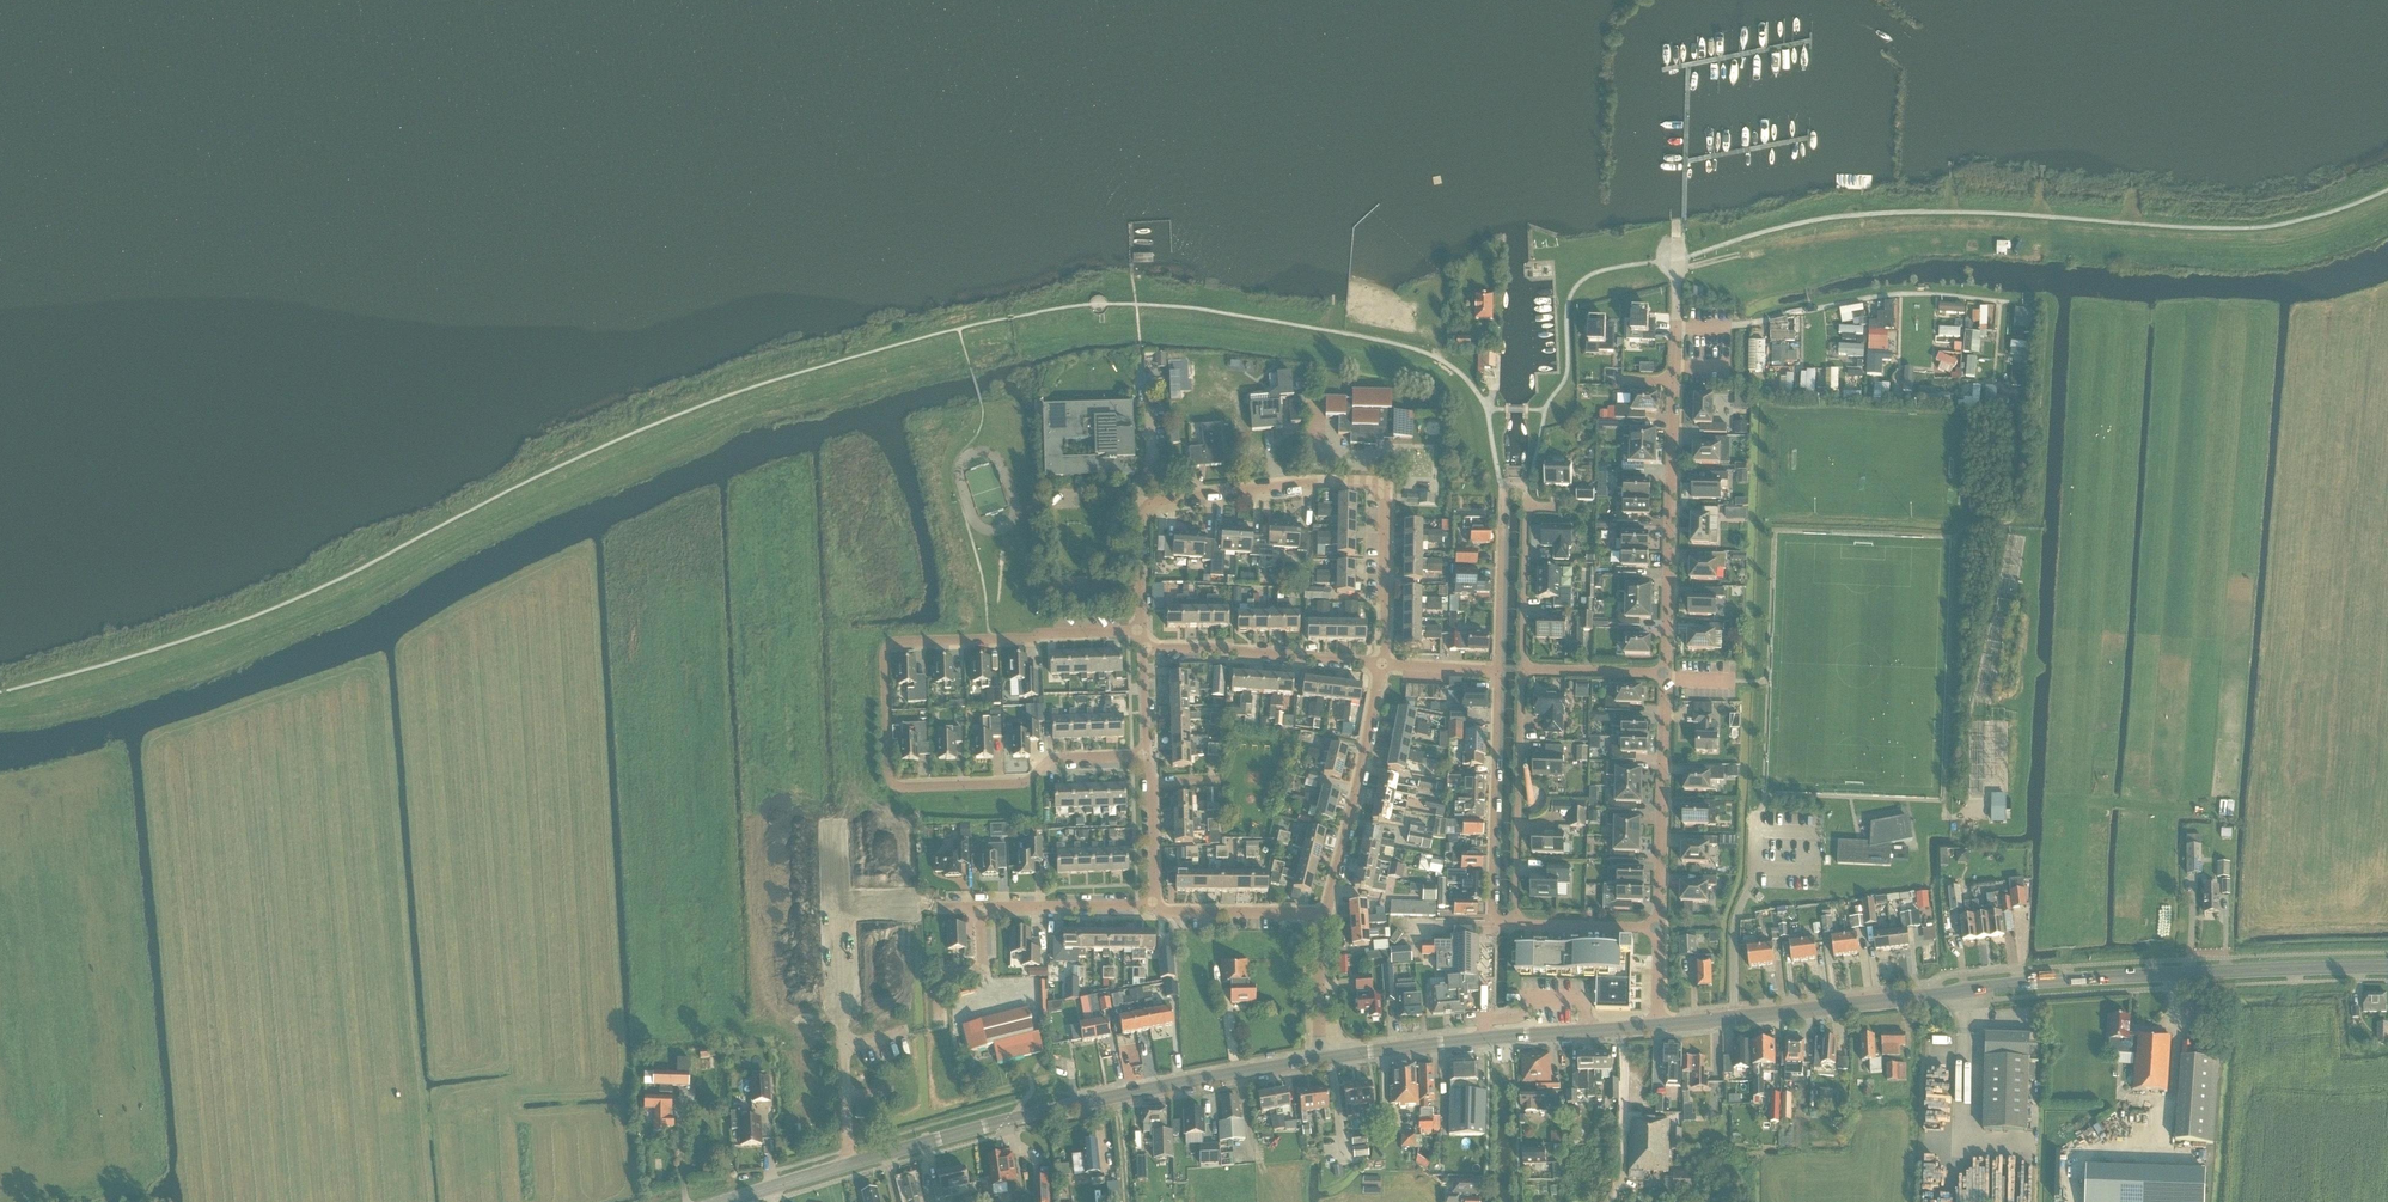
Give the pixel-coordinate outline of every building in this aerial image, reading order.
[(1493,319),(1493,296),(1477,296),(1476,319),(1493,319)] [(1894,301),(1885,301),(1885,327),(1894,327),(1894,301)] [(1839,307),(1840,315),(1864,311),(1862,303),(1839,307)] [(1940,303),(1940,312),(1963,314),(1964,304),(1940,303)] [(2016,308),(2015,326),(2031,327),(2032,309),(2016,308)] [(1635,310),(1634,321),(1628,321),(1627,340),(1655,341),(1656,320),(1651,319),(1651,311),(1635,310)] [(1601,353),(1616,354),(1617,336),(1608,335),(1608,321),(1601,321),(1601,318),(1593,318),(1593,320),(1592,320),(1591,328),(1589,328),(1588,338),(1591,338),(1591,346),(1601,346),(1601,353)] [(1840,325),(1840,333),(1863,335),(1863,326),(1840,325)] [(1939,327),(1939,336),(1960,337),(1960,328),(1939,327)] [(1963,352),(1971,353),(1973,331),(1966,330),(1963,352)] [(1869,349),(1889,350),(1889,336),(1870,335),(1869,349)] [(1471,348),(1471,339),(1459,339),(1459,347),(1471,348)] [(1755,371),(1765,371),(1766,340),(1756,340),(1755,371)] [(1840,344),(1839,355),(1863,356),(1864,345),(1840,344)] [(1797,360),(1797,351),(1771,351),(1771,360),(1797,360)] [(1869,351),(1867,375),(1881,376),(1883,352),(1869,351)] [(1935,360),(1954,368),(1958,361),(1938,352),(1935,360)] [(1495,368),(1496,354),(1484,353),(1483,368),(1495,368)] [(1968,356),(1966,376),(1975,377),(1977,357),(1968,356)] [(1653,373),(1653,364),(1641,364),(1641,373),(1653,373)] [(1905,368),(1902,391),(1911,392),(1914,369),(1905,368)] [(1838,369),(1831,369),(1831,394),(1839,394),(1838,369)] [(1808,370),(1806,395),(1813,395),(1815,370),(1808,370)] [(1171,400),(1180,399),(1179,371),(1170,371),(1171,400)] [(1252,431),(1282,428),(1279,396),(1294,394),(1292,372),(1278,374),(1279,386),(1270,396),(1249,398),(1252,431)] [(2027,372),(2012,372),(2011,385),(2026,386),(2027,372)] [(1794,373),(1787,373),(1785,394),(1792,395),(1794,373)] [(1883,382),(1880,402),(1887,403),(1890,383),(1883,382)] [(1981,385),(1974,385),(1972,407),(1979,407),(1981,385)] [(1995,386),(1987,386),(1986,409),(1994,409),(1995,386)] [(1350,434),(1350,444),(1364,444),(1364,442),(1383,442),(1383,436),(1393,436),(1393,438),(1412,438),(1412,413),(1393,413),(1393,409),(1391,409),(1391,391),(1352,390),(1352,400),(1345,399),(1345,398),(1326,398),(1326,417),(1338,417),(1338,434),(1350,434)] [(1861,392),(1844,391),(1843,401),(1861,401),(1861,392)] [(1950,394),(1924,394),(1924,402),(1950,401),(1950,394)] [(1644,414),(1659,414),(1659,398),(1634,397),(1634,407),(1619,407),(1618,420),(1644,421),(1644,414)] [(1713,397),(1696,397),(1695,424),(1704,424),(1704,433),(1727,433),(1727,425),(1712,424),(1713,397)] [(1301,422),(1299,401),(1289,402),(1291,423),(1301,422)] [(1043,405),(1045,476),(1135,474),(1132,402),(1043,405)] [(1608,411),(1600,410),(1600,419),(1612,419),(1612,413),(1608,413),(1608,411)] [(1630,437),(1629,447),(1655,448),(1656,432),(1642,431),(1642,421),(1624,421),(1623,437),(1630,437)] [(1608,422),(1600,422),(1599,434),(1608,434),(1608,422)] [(1747,423),(1735,422),(1735,434),(1747,434),(1747,423)] [(1221,424),(1211,424),(1201,425),(1203,447),(1189,448),(1191,467),(1224,464),(1221,424)] [(1709,446),(1694,446),(1694,454),(1692,454),(1692,461),(1694,461),(1694,463),(1720,464),(1720,447),(1725,447),(1726,438),(1709,438),(1709,446)] [(1591,442),(1579,443),(1580,456),(1584,455),(1584,449),(1591,449),(1591,442)] [(1655,448),(1629,447),(1629,457),(1623,457),(1622,470),(1640,471),(1641,464),(1655,464),(1655,448)] [(1609,463),(1599,463),(1599,472),(1608,473),(1609,463)] [(1572,465),(1545,464),(1544,485),(1572,486),(1572,465)] [(1711,481),(1693,481),(1693,483),(1691,483),(1691,490),(1693,490),(1693,498),(1720,499),(1721,489),(1728,489),(1728,473),(1712,473),(1711,481)] [(1626,490),(1626,499),(1651,500),(1651,485),(1637,484),(1637,477),(1620,476),(1619,490),(1626,490)] [(1595,489),(1577,489),(1576,500),(1594,500),(1595,489)] [(1432,504),(1431,494),(1415,495),(1415,505),(1432,504)] [(1338,497),(1338,506),(1338,511),(1356,511),(1356,497),(1338,497)] [(1651,500),(1626,499),(1626,510),(1618,510),(1618,523),(1636,524),(1636,517),(1650,517),(1651,500)] [(1701,516),(1692,516),(1691,544),(1717,544),(1718,532),(1709,532),(1709,517),(1718,518),(1719,508),(1702,508),(1701,516)] [(1734,509),(1726,508),(1725,519),(1733,519),(1734,509)] [(1356,511),(1338,511),(1338,525),(1356,526),(1356,511)] [(1490,543),(1490,530),(1485,530),(1485,519),(1463,520),(1463,530),(1470,530),(1470,544),(1490,543)] [(1404,537),(1442,538),(1442,532),(1422,532),(1422,523),(1404,523),(1404,537)] [(1260,536),(1258,558),(1260,558),(1260,557),(1272,558),(1273,549),(1282,550),(1284,526),(1270,525),(1269,537),(1260,536)] [(1356,526),(1338,525),(1338,534),(1318,534),(1318,539),(1355,540),(1356,526)] [(1284,526),(1282,550),(1298,551),(1308,551),(1309,534),(1300,533),(1300,527),(1284,526)] [(1572,527),(1543,526),(1543,546),(1555,547),(1554,560),(1569,560),(1569,547),(1571,547),(1572,527)] [(1211,561),(1210,576),(1224,576),(1225,553),(1235,554),(1237,528),(1223,527),(1221,542),(1213,541),(1211,559),(1211,561)] [(1237,528),(1235,554),(1250,555),(1250,558),(1258,558),(1260,536),(1252,536),(1252,529),(1237,528)] [(1625,542),(1624,551),(1649,551),(1650,536),(1636,536),(1636,528),(1618,528),(1617,541),(1625,542)] [(1174,538),(1166,538),(1164,558),(1174,559),(1174,556),(1188,557),(1190,533),(1175,532),(1174,538)] [(1202,561),(1211,561),(1211,559),(1213,541),(1204,540),(1205,534),(1190,533),(1188,557),(1202,559),(1202,561)] [(1442,544),(1442,538),(1404,537),(1404,551),(1422,552),(1422,543),(1442,544)] [(1355,540),(1318,539),(1318,545),(1331,546),(1331,545),(1337,545),(1337,554),(1355,554),(1355,540)] [(1422,560),(1422,552),(1404,551),(1404,565),(1442,566),(1443,560),(1422,560)] [(1457,563),(1478,563),(1477,551),(1456,552),(1457,563)] [(1649,551),(1624,551),(1624,567),(1620,567),(1619,575),(1634,575),(1634,568),(1649,569),(1649,551)] [(1709,562),(1691,562),(1691,563),(1689,563),(1689,571),(1691,571),(1690,579),(1717,580),(1717,569),(1726,570),(1726,554),(1709,554),(1709,562)] [(1337,564),(1337,578),(1355,578),(1355,564),(1337,564)] [(1442,572),(1442,566),(1404,565),(1404,580),(1421,580),(1421,572),(1442,572)] [(1477,568),(1456,567),(1455,593),(1476,594),(1476,592),(1489,592),(1489,580),(1476,579),(1477,568)] [(1561,569),(1539,569),(1538,598),(1554,598),(1554,607),(1572,608),(1572,589),(1560,589),(1561,569)] [(1310,572),(1302,571),(1301,586),(1309,587),(1310,572)] [(1265,585),(1266,575),(1256,574),(1255,584),(1265,585)] [(1221,576),(1211,576),(1210,583),(1220,584),(1221,576)] [(1331,578),(1317,578),(1312,578),(1312,584),(1337,584),(1337,593),(1354,593),(1355,578),(1337,578),(1331,578)] [(1628,593),(1627,602),(1652,603),(1653,588),(1639,587),(1639,580),(1621,579),(1620,593),(1628,593)] [(1183,627),(1198,627),(1198,609),(1198,600),(1189,600),(1189,581),(1183,581),(1183,596),(1183,627)] [(1213,596),(1213,627),(1228,627),(1228,609),(1217,609),(1217,604),(1219,604),(1219,587),(1213,587),(1213,596)] [(1330,589),(1305,588),(1305,599),(1330,600),(1330,589)] [(1403,604),(1441,605),(1441,599),(1421,599),(1421,590),(1403,589),(1403,604)] [(1708,597),(1690,597),(1690,599),(1688,599),(1688,606),(1689,606),(1689,614),(1715,615),(1716,598),(1725,598),(1725,589),(1708,589),(1708,597)] [(1253,600),(1253,631),(1268,631),(1268,613),(1258,613),(1258,609),(1259,609),(1259,600),(1259,591),(1253,591),(1253,600)] [(1268,631),(1284,631),(1283,600),(1284,600),(1284,591),(1278,591),(1278,600),(1278,609),(1279,609),(1279,613),(1268,613),(1268,631)] [(1167,627),(1183,627),(1183,596),(1177,596),(1177,605),(1179,605),(1179,609),(1167,609),(1167,627)] [(1198,627),(1213,627),(1213,596),(1207,596),(1207,604),(1208,604),(1208,609),(1198,609),(1198,627)] [(1238,632),(1253,631),(1253,600),(1247,600),(1247,609),(1249,609),(1249,614),(1238,614),(1238,632)] [(1283,600),(1284,631),(1299,631),(1299,613),(1288,613),(1288,608),(1290,608),(1289,600),(1284,600),(1283,600)] [(1323,640),(1323,602),(1317,602),(1317,616),(1318,616),(1318,623),(1308,623),(1308,640),(1323,640)] [(1330,603),(1323,602),(1323,640),(1337,640),(1337,623),(1329,623),(1329,616),(1330,603)] [(1652,603),(1627,602),(1627,613),(1620,613),(1619,626),(1637,627),(1638,620),(1652,620),(1652,603)] [(1352,623),(1352,617),(1351,617),(1352,603),(1346,603),(1346,617),(1345,617),(1345,623),(1337,623),(1337,640),(1351,641),(1351,623),(1352,623)] [(1441,610),(1441,605),(1403,604),(1403,618),(1421,618),(1421,610),(1441,610)] [(1583,617),(1582,630),(1592,631),(1592,617),(1583,617)] [(1421,627),(1421,618),(1403,618),(1403,632),(1421,633),(1427,633),(1441,633),(1441,627),(1427,627),(1427,628),(1421,627)] [(1566,619),(1538,618),(1537,638),(1566,639),(1566,619)] [(1351,623),(1351,641),(1365,641),(1366,623),(1352,623),(1351,623)] [(1707,632),(1689,632),(1689,634),(1687,634),(1687,641),(1689,641),(1688,649),(1715,650),(1715,633),(1724,633),(1724,624),(1707,624),(1707,632)] [(1626,644),(1626,655),(1651,656),(1651,639),(1637,639),(1637,631),(1619,631),(1619,644),(1626,644)] [(1420,647),(1421,633),(1403,632),(1403,647),(1420,647)] [(1488,651),(1488,635),(1469,635),(1458,635),(1458,634),(1450,634),(1450,650),(1488,651)] [(1121,650),(1103,651),(1104,673),(1116,672),(1117,679),(1122,679),(1122,672),(1121,650)] [(1104,673),(1103,651),(1086,652),(1086,673),(1087,673),(1099,673),(1099,686),(1105,686),(1104,673)] [(1070,681),(1069,674),(1068,652),(1051,653),(1051,674),(1064,674),(1064,681),(1070,681)] [(1087,680),(1087,673),(1086,673),(1086,652),(1068,652),(1069,674),(1082,673),(1082,680),(1087,680)] [(1026,672),(1026,656),(1017,656),(1017,657),(1009,657),(1010,665),(1007,665),(1007,673),(1010,673),(1010,681),(1018,680),(1019,696),(1037,696),(1036,672),(1026,672)] [(989,673),(989,657),(980,658),(972,659),(973,682),(981,682),(981,689),(992,688),(993,704),(1001,704),(1000,687),(997,687),(997,673),(989,673)] [(952,675),(952,659),(943,659),(943,660),(935,660),(935,667),(933,667),(933,676),(936,676),(936,683),(944,683),(944,690),(960,689),(960,674),(952,675)] [(915,676),(915,660),(906,660),(906,661),(898,661),(898,668),(896,669),(896,677),(899,677),(899,684),(907,684),(908,702),(926,702),(925,675),(915,676)] [(1213,690),(1224,691),(1225,669),(1214,668),(1213,690)] [(1246,705),(1248,674),(1233,673),(1231,691),(1243,692),(1242,696),(1241,696),(1240,704),(1246,705)] [(1263,675),(1248,674),(1246,705),(1251,705),(1252,705),(1253,697),(1251,697),(1251,693),(1262,694),(1263,675)] [(1170,691),(1199,690),(1199,683),(1188,684),(1188,675),(1169,675),(1170,691)] [(1263,675),(1262,694),(1273,694),(1272,698),(1271,698),(1270,707),(1276,707),(1278,676),(1263,675)] [(1278,676),(1276,707),(1282,708),(1283,699),(1281,699),(1282,695),(1292,696),(1294,677),(1278,676)] [(1305,679),(1303,697),(1317,698),(1319,680),(1305,679)] [(1316,705),(1314,719),(1320,719),(1323,699),(1331,700),(1333,682),(1319,680),(1317,698),(1316,705)] [(1333,682),(1331,700),(1340,701),(1337,722),(1343,722),(1348,684),(1333,682)] [(1348,684),(1343,722),(1349,723),(1351,703),(1360,704),(1362,686),(1348,684)] [(1614,698),(1610,698),(1606,698),(1606,712),(1631,712),(1631,705),(1641,705),(1642,697),(1645,697),(1645,689),(1642,689),(1642,688),(1614,688),(1614,698)] [(1199,697),(1199,690),(1170,691),(1170,706),(1189,705),(1189,697),(1199,697)] [(1486,708),(1487,690),(1472,690),(1462,690),(1462,706),(1472,706),(1472,707),(1486,708)] [(1574,694),(1574,706),(1585,706),(1585,694),(1574,694)] [(1536,697),(1535,715),(1547,715),(1547,720),(1546,720),(1546,732),(1562,733),(1562,715),(1564,715),(1565,697),(1536,697)] [(1693,702),(1692,714),(1708,714),(1709,703),(1693,702)] [(1246,705),(1240,704),(1240,708),(1225,707),(1224,713),(1245,715),(1246,705)] [(1170,706),(1171,721),(1189,721),(1200,721),(1200,714),(1189,714),(1189,705),(1170,706)] [(1001,716),(1000,708),(990,708),(991,716),(1001,716)] [(1105,708),(1105,716),(1106,737),(1124,736),(1123,715),(1110,715),(1110,708),(1105,708)] [(1088,716),(1076,717),(1075,709),(1070,710),(1070,717),(1071,717),(1071,738),(1088,738),(1088,716)] [(1105,716),(1093,716),(1093,709),(1087,709),(1088,716),(1088,738),(1106,737),(1105,716)] [(1399,709),(1396,724),(1413,727),(1414,720),(1416,713),(1399,709)] [(1071,717),(1070,717),(1059,717),(1058,710),(1053,710),(1053,717),(1053,722),(1045,722),(1046,733),(1053,733),(1053,739),(1071,738),(1071,717)] [(1466,710),(1450,710),(1449,720),(1466,721),(1466,710)] [(1284,714),(1275,714),(1274,726),(1283,726),(1284,714)] [(1717,752),(1717,736),(1713,736),(1713,715),(1694,714),(1694,723),(1702,723),(1702,736),(1696,735),(1696,752),(1717,752)] [(1623,737),(1648,738),(1648,723),(1634,723),(1634,716),(1616,715),(1616,729),(1623,729),(1623,737)] [(1002,737),(1001,718),(983,718),(983,734),(975,734),(975,742),(972,742),(973,750),(976,750),(976,757),(983,757),(983,758),(992,758),(992,737),(1002,737)] [(1322,721),(1314,720),(1313,729),(1320,730),(1322,721)] [(1189,721),(1171,721),(1171,736),(1190,736),(1189,721)] [(926,723),(923,723),(902,724),(902,737),(901,737),(901,744),(898,744),(899,753),(901,753),(902,760),(909,760),(909,761),(918,760),(918,756),(930,755),(930,744),(926,744),(926,730),(926,723)] [(1038,723),(1020,724),(1012,724),(1012,733),(1013,756),(1020,756),(1020,757),(1029,756),(1029,740),(1039,740),(1038,723)] [(1341,734),(1351,735),(1353,724),(1343,723),(1341,734)] [(1463,723),(1449,723),(1448,740),(1462,740),(1463,723)] [(1396,724),(1393,738),(1410,742),(1413,727),(1396,724)] [(938,736),(939,759),(946,758),(946,759),(955,759),(955,743),(962,743),(962,728),(946,728),(946,735),(938,736)] [(1485,755),(1486,732),(1466,731),(1466,754),(1463,754),(1463,765),(1482,765),(1482,755),(1485,755)] [(1190,744),(1190,736),(1171,736),(1172,751),(1196,750),(1196,744),(1190,744)] [(1647,754),(1648,738),(1623,737),(1620,737),(1620,747),(1613,747),(1612,761),(1633,761),(1633,754),(1647,754)] [(1393,738),(1390,753),(1422,759),(1423,753),(1408,750),(1410,742),(1393,738)] [(1310,749),(1308,755),(1344,764),(1348,750),(1331,746),(1329,754),(1323,752),(1323,753),(1310,749)] [(1547,756),(1534,755),(1533,775),(1562,776),(1563,757),(1564,757),(1565,747),(1550,746),(1549,754),(1547,756)] [(1588,747),(1578,747),(1577,762),(1588,762),(1588,747)] [(1197,757),(1196,750),(1172,751),(1172,767),(1191,766),(1191,757),(1197,757)] [(1218,757),(1219,751),(1208,750),(1207,756),(1208,756),(1207,769),(1217,770),(1218,757)] [(1422,759),(1390,753),(1387,767),(1405,770),(1406,762),(1421,764),(1422,759)] [(1344,764),(1308,755),(1307,760),(1320,764),(1326,765),(1323,774),(1341,778),(1344,764)] [(1614,786),(1617,787),(1642,787),(1642,771),(1628,771),(1628,763),(1607,763),(1607,776),(1614,776),(1614,786)] [(1699,767),(1699,775),(1684,774),(1684,791),(1709,792),(1709,781),(1724,781),(1724,768),(1699,767)] [(1738,768),(1728,767),(1728,778),(1738,778),(1738,768)] [(1318,782),(1320,776),(1310,773),(1308,779),(1318,782)] [(1381,775),(1378,791),(1395,794),(1415,798),(1416,791),(1403,788),(1405,780),(1381,775)] [(1447,792),(1458,793),(1458,792),(1484,793),(1484,782),(1464,781),(1460,781),(1460,775),(1448,775),(1447,781),(1447,792)] [(1294,778),(1289,777),(1287,784),(1286,784),(1284,792),(1291,794),(1293,785),(1292,785),(1294,778)] [(1438,783),(1420,779),(1418,787),(1437,790),(1438,783)] [(1108,807),(1121,806),(1121,813),(1126,813),(1126,806),(1125,784),(1107,785),(1108,807)] [(1091,814),(1091,807),(1090,785),(1073,786),(1074,808),(1086,807),(1086,814),(1091,814)] [(1109,824),(1109,820),(1108,807),(1107,785),(1090,785),(1091,807),(1103,807),(1103,814),(1104,825),(1109,824)] [(1074,815),(1074,808),(1073,786),(1055,787),(1055,791),(1048,791),(1048,804),(1055,803),(1056,808),(1056,816),(1069,815),(1074,815)] [(1642,787),(1617,787),(1616,797),(1609,796),(1609,810),(1627,811),(1627,803),(1641,804),(1642,787)] [(1305,799),(1336,807),(1340,793),(1322,788),(1320,796),(1315,795),(1315,796),(1306,794),(1305,799)] [(1217,789),(1211,789),(1206,789),(1207,804),(1217,804),(1217,789)] [(1378,791),(1375,805),(1392,809),(1406,811),(1407,804),(1394,801),(1395,794),(1378,791)] [(1457,805),(1484,805),(1484,793),(1458,792),(1458,793),(1457,804),(1457,805)] [(1993,792),(1993,819),(2007,819),(2007,792),(1993,792)] [(1530,795),(1527,797),(1526,800),(1527,803),(1530,804),(1533,803),(1535,800),(1533,797),(1530,795)] [(1174,812),(1192,812),(1192,796),(1173,797),(1174,812)] [(1332,821),(1336,807),(1305,799),(1296,797),(1295,802),(1312,806),(1312,808),(1317,809),(1315,817),(1332,821)] [(1446,804),(1426,800),(1425,807),(1437,809),(1435,817),(1443,819),(1446,804)] [(2234,816),(2234,801),(2219,800),(2219,816),(2234,816)] [(1698,809),(1684,809),(1683,825),(1715,826),(1716,802),(1698,802),(1698,809)] [(1483,818),(1484,805),(1457,805),(1457,804),(1455,804),(1455,810),(1454,818),(1464,818),(1483,818)] [(1392,809),(1375,805),(1372,820),(1389,824),(1390,823),(1403,826),(1404,818),(1391,816),(1392,809)] [(1409,810),(1407,816),(1420,820),(1422,814),(1409,810)] [(1586,810),(1571,810),(1571,827),(1585,827),(1586,810)] [(1174,812),(1174,827),(1200,826),(1200,820),(1192,820),(1192,812),(1174,812)] [(1615,826),(1614,836),(1640,837),(1641,820),(1630,820),(1630,813),(1609,812),(1608,826),(1615,826)] [(1310,823),(1311,817),(1300,814),(1298,820),(1310,823)] [(1279,819),(1276,826),(1284,830),(1287,823),(1279,819)] [(1878,843),(1839,841),(1838,864),(1891,866),(1891,856),(1893,856),(1893,860),(1908,860),(1909,848),(1893,847),(1893,854),(1891,854),(1892,845),(1913,840),(1909,820),(1875,826),(1878,843)] [(1483,834),(1483,822),(1463,822),(1463,821),(1447,821),(1447,829),(1456,829),(1455,833),(1463,834),(1474,835),(1474,834),(1483,834)] [(1425,825),(1411,822),(1409,832),(1423,834),(1425,825)] [(1007,837),(1007,825),(996,825),(996,837),(1007,837)] [(1432,825),(1430,836),(1439,837),(1441,826),(1432,825)] [(1200,826),(1174,827),(1175,843),(1193,842),(1193,834),(1205,833),(1205,826),(1200,826)] [(1366,828),(1363,843),(1380,847),(1394,849),(1395,842),(1382,840),(1383,832),(1366,828)] [(1326,833),(1308,829),(1306,837),(1298,835),(1296,842),(1304,844),(1322,848),(1326,833)] [(1291,834),(1280,831),(1278,837),(1289,840),(1291,834)] [(1432,838),(1409,833),(1407,843),(1421,845),(1420,848),(1430,850),(1432,838)] [(1542,836),(1533,835),(1532,853),(1563,854),(1563,853),(1570,853),(1570,845),(1564,845),(1564,834),(1542,833),(1542,836)] [(1459,836),(1448,835),(1448,843),(1459,844),(1459,836)] [(1640,837),(1614,836),(1614,851),(1611,851),(1610,859),(1625,860),(1626,852),(1640,853),(1640,837)] [(1738,836),(1720,836),(1720,849),(1738,850),(1738,836)] [(1289,840),(1278,837),(1277,843),(1288,846),(1289,840)] [(1701,846),(1683,846),(1683,847),(1681,847),(1681,855),(1682,855),(1682,863),(1708,863),(1709,846),(1718,847),(1718,838),(1701,838),(1701,846)] [(954,855),(945,855),(945,856),(935,856),(936,872),(945,872),(945,876),(961,876),(961,864),(968,864),(968,857),(968,840),(954,841),(954,855)] [(1018,874),(1034,873),(1034,857),(1042,857),(1041,840),(1027,840),(1027,852),(1018,852),(1018,874)] [(1110,850),(1110,871),(1128,870),(1127,849),(1115,849),(1115,842),(1109,843),(1109,850),(1110,850)] [(1093,871),(1110,871),(1110,850),(1109,850),(1098,850),(1097,843),(1092,843),(1092,850),(1093,871)] [(1391,864),(1392,859),(1385,857),(1385,855),(1379,854),(1380,847),(1363,843),(1360,858),(1381,862),(1391,864)] [(982,875),(998,875),(998,858),(1005,858),(1005,844),(988,844),(989,854),(982,854),(982,875)] [(1058,873),(1076,872),(1075,851),(1063,851),(1063,844),(1057,844),(1057,851),(1058,873)] [(1076,872),(1093,871),(1092,850),(1080,851),(1080,844),(1074,844),(1075,851),(1076,872)] [(1322,848),(1304,844),(1301,858),(1318,863),(1322,848)] [(886,853),(878,853),(879,879),(893,878),(893,861),(900,861),(899,845),(886,845),(886,853)] [(1441,846),(1441,854),(1449,854),(1449,845),(1441,846)] [(2203,874),(2202,845),(2187,846),(2188,874),(2203,874)] [(869,846),(856,846),(857,863),(864,862),(864,879),(879,879),(878,853),(869,853),(869,846)] [(1186,859),(1192,859),(1192,848),(1186,848),(1177,848),(1178,859),(1186,859)] [(1470,848),(1470,855),(1470,853),(1453,853),(1452,863),(1461,864),(1461,868),(1469,869),(1469,867),(1482,867),(1482,855),(1482,848),(1470,848)] [(1952,864),(1952,850),(1940,849),(1940,864),(1952,864)] [(1969,863),(1969,852),(1957,852),(1958,863),(1969,863)] [(1297,873),(1314,878),(1318,863),(1301,858),(1298,867),(1291,865),(1290,871),(1297,873)] [(1360,858),(1357,872),(1380,877),(1383,877),(1384,871),(1380,870),(1381,862),(1360,858)] [(1444,862),(1431,859),(1429,871),(1441,874),(1444,862)] [(1273,867),(1283,870),(1285,864),(1274,861),(1273,867)] [(1417,871),(1426,870),(1426,862),(1417,863),(1417,871)] [(1609,869),(1609,885),(1644,886),(1644,870),(1630,869),(1630,862),(1612,862),(1612,869),(1609,869)] [(2231,862),(2218,862),(2218,878),(2231,878),(2231,862)] [(1192,873),(1193,873),(1192,864),(1185,864),(1185,873),(1168,873),(1168,886),(1176,886),(1176,891),(1192,891),(1192,873)] [(1391,864),(1388,876),(1402,879),(1405,867),(1391,864)] [(1548,877),(1532,876),(1531,896),(1558,897),(1558,883),(1569,884),(1570,866),(1548,865),(1548,877)] [(1222,867),(1222,873),(1222,892),(1237,892),(1237,874),(1229,873),(1229,867),(1222,867)] [(1282,875),(1283,870),(1273,867),(1271,873),(1282,875)] [(1237,874),(1237,892),(1252,892),(1252,868),(1246,868),(1246,874),(1237,874)] [(1259,868),(1252,868),(1252,892),(1268,892),(1268,874),(1259,874),(1259,868)] [(1290,871),(1283,870),(1282,875),(1282,876),(1295,880),(1293,888),(1300,890),(1311,893),(1314,878),(1297,873),(1290,871)] [(1481,899),(1482,876),(1469,876),(1469,881),(1468,881),(1468,875),(1466,875),(1466,871),(1447,871),(1447,884),(1463,884),(1463,892),(1468,892),(1468,899),(1481,899)] [(1380,877),(1357,872),(1354,887),(1372,891),(1372,890),(1386,893),(1387,886),(1378,884),(1380,877)] [(1192,891),(1207,891),(1207,873),(1193,873),(1192,873),(1192,891)] [(1222,873),(1207,873),(1207,891),(1222,892),(1222,873)] [(1700,885),(1682,885),(1682,887),(1680,887),(1679,894),(1681,894),(1681,902),(1685,902),(1684,912),(1693,912),(1693,903),(1707,903),(1708,886),(1717,886),(1717,878),(1700,877),(1700,885)] [(1445,902),(1445,887),(1445,879),(1438,878),(1438,907),(1454,907),(1454,915),(1463,914),(1477,914),(1477,903),(1454,902),(1445,902)] [(2231,880),(2223,880),(2223,895),(2231,895),(2231,880)] [(1983,898),(1983,891),(1991,891),(1991,884),(1975,884),(1974,898),(1983,898)] [(1643,902),(1644,886),(1609,885),(1604,885),(1603,908),(1629,909),(1629,902),(1643,902)] [(1436,886),(1423,886),(1422,901),(1436,901),(1436,886)] [(1963,909),(1961,886),(1949,887),(1952,911),(1963,909)] [(2205,912),(2219,912),(2219,886),(2205,886),(2205,912)] [(1300,890),(1293,888),(1291,896),(1298,898),(1300,890)] [(2024,889),(2010,891),(2013,908),(2023,907),(2022,904),(2027,903),(2025,892),(2025,889),(2024,889)] [(1930,908),(1928,892),(1916,894),(1918,909),(1930,908)] [(1764,897),(1759,893),(1756,898),(1760,902),(1764,897)] [(2012,912),(2010,898),(2003,899),(2004,913),(2012,912)] [(1877,924),(1874,900),(1862,901),(1865,925),(1877,924)] [(1991,938),(1987,907),(1980,908),(1979,901),(1973,902),(1977,939),(1991,938)] [(1349,904),(1350,918),(1366,916),(1365,902),(1349,904)] [(1435,916),(1435,903),(1391,902),(1391,914),(1435,916)] [(1977,939),(1973,902),(1965,903),(1967,917),(1961,918),(1963,941),(1977,939)] [(1993,907),(1987,907),(1991,938),(2005,936),(2002,913),(1994,914),(1993,907)] [(1887,910),(1887,919),(1897,919),(1897,910),(1887,910)] [(2169,937),(2171,910),(2161,910),(2160,937),(2169,937)] [(1915,927),(1913,912),(1905,913),(1907,928),(1915,927)] [(1865,928),(1863,915),(1849,917),(1851,930),(1865,928)] [(1350,918),(1351,932),(1368,930),(1366,916),(1350,918)] [(1834,932),(1832,917),(1821,918),(1823,934),(1834,932)] [(1822,933),(1820,920),(1807,922),(1808,934),(1822,933)] [(966,942),(965,925),(947,926),(948,949),(964,948),(965,958),(974,958),(974,941),(966,942)] [(1788,937),(1787,925),(1779,925),(1780,938),(1788,937)] [(1876,952),(1893,950),(1890,929),(1883,930),(1883,926),(1873,927),(1876,952)] [(1445,972),(1445,987),(1447,986),(1448,990),(1449,990),(1450,1013),(1464,1012),(1463,997),(1468,997),(1467,992),(1478,992),(1478,972),(1475,972),(1476,965),(1479,965),(1479,936),(1474,936),(1474,927),(1454,927),(1454,936),(1435,936),(1435,945),(1422,944),(1422,954),(1437,954),(1437,972),(1445,972)] [(898,928),(881,929),(882,957),(899,957),(900,964),(910,963),(910,947),(899,947),(898,928)] [(1368,930),(1351,932),(1353,946),(1369,945),(1368,937),(1386,935),(1385,928),(1378,929),(1368,930)] [(1890,929),(1893,950),(1909,948),(1907,931),(1899,932),(1898,928),(1890,929)] [(865,947),(858,947),(859,968),(868,968),(868,958),(882,957),(881,929),(864,929),(865,947)] [(1030,929),(1011,929),(1010,953),(1022,953),(1022,965),(1040,965),(1040,949),(1030,948),(1030,929)] [(1403,934),(1397,930),(1389,940),(1395,944),(1403,934)] [(1079,962),(1079,958),(1079,932),(1063,932),(1063,938),(1054,938),(1054,956),(1064,956),(1064,962),(1079,962)] [(1079,932),(1079,958),(1085,958),(1085,950),(1094,950),(1094,932),(1079,932)] [(1094,932),(1094,950),(1103,950),(1103,957),(1109,957),(1109,950),(1109,932),(1094,932)] [(1109,950),(1124,950),(1124,932),(1109,932),(1109,950)] [(1139,950),(1139,932),(1124,932),(1124,950),(1132,950),(1132,960),(1139,960),(1139,950)] [(1155,932),(1139,932),(1139,950),(1139,960),(1145,960),(1145,950),(1155,950),(1155,932)] [(1845,937),(1847,955),(1860,953),(1857,935),(1857,933),(1851,933),(1851,936),(1845,937)] [(1834,957),(1847,955),(1845,937),(1844,937),(1844,934),(1832,936),(1833,938),(1832,938),(1834,957)] [(1697,956),(1697,937),(1679,938),(1680,956),(1697,956)] [(1802,942),(1804,960),(1817,958),(1815,940),(1814,940),(1814,938),(1808,938),(1809,941),(1802,942)] [(1388,950),(1388,940),(1373,942),(1374,951),(1388,950)] [(1792,962),(1804,960),(1802,942),(1796,943),(1795,940),(1790,941),(1790,943),(1792,962)] [(1621,948),(1517,946),(1517,972),(1597,974),(1596,995),(1595,995),(1596,995),(1596,1007),(1595,1007),(1595,1008),(1596,1008),(1596,1009),(1630,1010),(1630,1008),(1632,1008),(1630,1008),(1630,996),(1632,996),(1631,996),(1632,955),(1633,955),(1633,942),(1621,942),(1621,948)] [(1760,947),(1762,965),(1775,964),(1772,946),(1772,943),(1766,944),(1766,947),(1760,947)] [(1750,967),(1762,965),(1760,947),(1753,948),(1753,945),(1747,946),(1748,949),(1747,949),(1750,967)] [(1412,962),(1411,947),(1390,948),(1391,964),(1412,962)] [(1172,949),(1158,950),(1160,978),(1175,977),(1172,949)] [(1348,975),(1347,956),(1339,957),(1340,975),(1348,975)] [(1698,987),(1712,986),(1711,964),(1714,964),(1714,956),(1704,957),(1697,957),(1697,964),(1698,987)] [(1231,1003),(1255,1002),(1255,986),(1248,986),(1247,960),(1221,960),(1222,984),(1231,983),(1231,1003)] [(1384,987),(1394,986),(1392,965),(1382,966),(1384,987)] [(789,982),(818,981),(817,966),(788,967),(789,982)] [(1773,972),(1764,972),(1765,991),(1774,991),(1773,972)] [(1371,975),(1355,976),(1356,991),(1357,991),(1357,999),(1358,1012),(1369,1011),(1369,1018),(1381,1017),(1379,997),(1374,998),(1370,998),(1369,990),(1372,990),(1371,975)] [(1065,979),(1065,1001),(1079,999),(1079,986),(1079,979),(1073,979),(1065,979)] [(1415,985),(1414,985),(1414,979),(1397,981),(1397,987),(1396,987),(1398,1017),(1421,1015),(1419,995),(1416,996),(1415,985)] [(1048,1020),(1046,981),(1040,981),(1042,1020),(1048,1020)] [(1176,982),(1165,983),(1166,996),(1178,995),(1176,982)] [(952,998),(975,992),(974,986),(950,993),(952,998)] [(1447,986),(1445,987),(1431,987),(1433,1014),(1450,1013),(1449,990),(1448,990),(1447,986)] [(1122,1034),(1136,1032),(1129,996),(1122,997),(1121,992),(1111,994),(1114,1006),(1124,1004),(1126,1016),(1119,1018),(1122,1034)] [(1147,1012),(1150,1029),(1174,1024),(1170,1008),(1154,1011),(1151,992),(1143,993),(1147,1012)] [(2386,1005),(2386,993),(2363,993),(2363,1005),(2363,1011),(2387,1011),(2387,1005),(2386,1005)] [(1090,1003),(1096,1039),(1110,1036),(1107,1020),(1101,1021),(1096,994),(1088,996),(1090,1003)] [(1136,1032),(1150,1029),(1147,1012),(1140,1014),(1137,1002),(1138,1002),(1137,994),(1129,996),(1136,1032)] [(1090,1003),(1088,996),(1081,997),(1083,1012),(1085,1012),(1087,1023),(1079,1025),(1079,1027),(1071,1028),(1074,1040),(1082,1039),(1082,1042),(1096,1039),(1090,1003)] [(1102,1010),(1111,1009),(1109,998),(1101,1000),(1102,1010)] [(998,1063),(1043,1052),(1039,1034),(1035,1035),(1031,1020),(1032,1019),(1029,1008),(979,1020),(980,1022),(963,1026),(969,1052),(993,1046),(998,1063)] [(2167,1091),(2170,1035),(2137,1034),(2129,1034),(2130,1018),(2111,1017),(2109,1039),(2109,1047),(2114,1053),(2135,1054),(2133,1089),(2167,1091)] [(2377,1023),(2377,1044),(2387,1044),(2387,1024),(2377,1023)] [(1905,1033),(1882,1033),(1882,1046),(1883,1046),(1882,1055),(1900,1055),(1900,1046),(1905,1046),(1905,1033)] [(2040,1036),(1986,1034),(1984,1130),(2027,1132),(2029,1081),(2035,1081),(2036,1064),(2033,1064),(2033,1062),(2039,1062),(2040,1036)] [(1874,1046),(1874,1036),(1862,1036),(1863,1047),(1862,1047),(1862,1062),(1870,1061),(1871,1072),(1882,1072),(1882,1059),(1879,1059),(1879,1056),(1876,1056),(1875,1046),(1874,1046)] [(1953,1063),(1953,1036),(1928,1036),(1928,1063),(1953,1063)] [(1837,1039),(1816,1038),(1815,1064),(1820,1065),(1820,1063),(1836,1064),(1837,1039)] [(1804,1040),(1787,1040),(1786,1054),(1782,1053),(1781,1066),(1786,1066),(1785,1074),(1803,1075),(1804,1040)] [(1775,1065),(1774,1041),(1754,1041),(1754,1081),(1764,1081),(1764,1073),(1775,1073),(1775,1065)] [(1749,1042),(1733,1042),(1733,1057),(1724,1057),(1725,1074),(1734,1074),(1734,1069),(1750,1068),(1749,1042)] [(2182,1058),(2192,1058),(2193,1043),(2183,1042),(2182,1058)] [(1682,1045),(1662,1044),(1662,1068),(1667,1068),(1666,1086),(1681,1087),(1682,1069),(1681,1069),(1682,1045)] [(1574,1091),(1578,1091),(1589,1091),(1589,1098),(1596,1098),(1595,1083),(1595,1055),(1579,1056),(1579,1073),(1574,1075),(1574,1091)] [(1611,1055),(1595,1055),(1595,1083),(1602,1083),(1602,1078),(1609,1078),(1609,1072),(1611,1072),(1611,1055)] [(1525,1064),(1525,1076),(1525,1081),(1549,1080),(1549,1056),(1528,1057),(1528,1064),(1525,1064)] [(1709,1087),(1709,1076),(1709,1074),(1705,1074),(1705,1057),(1683,1057),(1683,1071),(1692,1071),(1692,1087),(1709,1087)] [(2192,1058),(2182,1058),(2181,1057),(2175,1141),(2214,1144),(2219,1060),(2192,1058)] [(1848,1058),(1839,1058),(1838,1070),(1847,1070),(1848,1058)] [(688,1085),(688,1072),(688,1060),(677,1060),(677,1072),(653,1072),(644,1072),(643,1085),(659,1085),(659,1093),(671,1093),(672,1085),(688,1085)] [(1477,1081),(1477,1063),(1450,1064),(1451,1081),(1451,1091),(1450,1091),(1449,1134),(1484,1135),(1485,1092),(1476,1093),(1475,1081),(1477,1081)] [(1420,1086),(1419,1086),(1420,1101),(1420,1108),(1428,1108),(1428,1100),(1434,1100),(1432,1064),(1419,1065),(1420,1086)] [(1907,1080),(1906,1064),(1887,1064),(1887,1081),(1907,1080)] [(1420,1101),(1419,1086),(1416,1086),(1415,1065),(1392,1066),(1393,1087),(1390,1087),(1391,1104),(1399,1104),(1399,1107),(1419,1106),(1419,1101),(1420,1101)] [(1653,1091),(1657,1091),(1656,1077),(1661,1077),(1661,1072),(1652,1072),(1653,1091)] [(769,1079),(750,1081),(751,1102),(770,1101),(769,1079)] [(1621,1101),(1620,1079),(1609,1080),(1609,1101),(1621,1101)] [(1764,1097),(1764,1081),(1754,1081),(1754,1097),(1764,1097)] [(1371,1082),(1357,1083),(1360,1104),(1369,1103),(1370,1114),(1375,1113),(1371,1082)] [(1360,1104),(1357,1083),(1344,1085),(1348,1117),(1353,1116),(1351,1105),(1360,1104)] [(1326,1087),(1312,1089),(1315,1110),(1324,1109),(1325,1119),(1330,1119),(1326,1087)] [(1315,1110),(1312,1089),(1299,1091),(1303,1123),(1307,1122),(1306,1111),(1315,1110)] [(1833,1090),(1820,1089),(1819,1108),(1832,1109),(1833,1090)] [(1287,1090),(1272,1092),(1279,1130),(1284,1129),(1285,1130),(1297,1128),(1295,1120),(1284,1122),(1281,1108),(1290,1107),(1287,1090)] [(1578,1091),(1574,1091),(1569,1091),(1569,1103),(1578,1103),(1578,1091)] [(1279,1130),(1272,1092),(1258,1095),(1261,1112),(1270,1110),(1273,1131),(1279,1130)] [(1925,1127),(1944,1128),(1943,1139),(1948,1140),(1951,1113),(1953,1113),(1954,1094),(1928,1092),(1925,1127)] [(1547,1093),(1543,1093),(1521,1093),(1522,1105),(1526,1105),(1526,1112),(1533,1111),(1547,1111),(1547,1108),(1562,1109),(1562,1098),(1547,1098),(1547,1093)] [(1780,1095),(1771,1094),(1770,1122),(1780,1123),(1780,1095)] [(1792,1095),(1782,1094),(1781,1121),(1792,1121),(1792,1095)] [(672,1097),(645,1097),(645,1109),(655,1109),(655,1131),(666,1131),(666,1127),(674,1127),(674,1118),(670,1118),(670,1109),(672,1109),(672,1097)] [(1656,1097),(1657,1112),(1665,1112),(1664,1097),(1656,1097)] [(1241,1119),(1237,1098),(1221,1100),(1224,1121),(1219,1122),(1222,1166),(1234,1165),(1232,1141),(1245,1140),(1243,1119),(1241,1119)] [(1693,1115),(1693,1105),(1684,1105),(1684,1122),(1696,1122),(1696,1115),(1693,1115)] [(1167,1123),(1166,1108),(1143,1108),(1143,1123),(1144,1123),(1144,1132),(1150,1132),(1151,1135),(1154,1135),(1155,1158),(1173,1157),(1172,1131),(1167,1131),(1166,1123),(1167,1123)] [(1432,1117),(1432,1108),(1420,1108),(1420,1128),(1421,1128),(1421,1134),(1441,1134),(1441,1117),(1432,1117)] [(1184,1111),(1185,1135),(1204,1134),(1204,1110),(1184,1111)] [(761,1145),(760,1118),(739,1120),(741,1146),(761,1145)] [(1669,1172),(1670,1120),(1632,1119),(1632,1137),(1630,1137),(1629,1171),(1669,1172)] [(1311,1135),(1310,1126),(1302,1126),(1303,1136),(1311,1135)] [(2088,1127),(2088,1142),(2099,1142),(2099,1127),(2088,1127)] [(1683,1130),(1672,1129),(1672,1151),(1682,1152),(1683,1130)] [(1550,1131),(1549,1142),(1559,1142),(1559,1131),(1550,1131)] [(1367,1144),(1366,1134),(1351,1135),(1353,1146),(1367,1144)] [(1415,1138),(1414,1135),(1401,1136),(1401,1148),(1420,1147),(1420,1138),(1415,1138)] [(1097,1141),(1082,1142),(1086,1174),(1099,1173),(1098,1161),(1099,1161),(1097,1141)] [(1219,1164),(1218,1144),(1199,1145),(1199,1165),(1219,1164)] [(1369,1156),(1368,1146),(1353,1148),(1354,1158),(1369,1156)] [(1947,1156),(1947,1146),(1932,1146),(1932,1157),(1947,1156)] [(1546,1150),(1524,1150),(1524,1165),(1547,1164),(1546,1150)] [(1002,1155),(1002,1154),(988,1156),(991,1179),(986,1180),(987,1187),(1007,1184),(1006,1183),(1017,1181),(1013,1153),(1002,1155)] [(1076,1173),(1085,1172),(1083,1155),(1074,1155),(1076,1173)] [(1146,1156),(1137,1156),(1137,1169),(1146,1169),(1146,1156)] [(1931,1171),(1946,1173),(1947,1166),(1932,1164),(1931,1171)] [(1344,1176),(1342,1165),(1333,1166),(1335,1177),(1344,1176)] [(968,1184),(964,1167),(938,1173),(940,1181),(933,1183),(937,1199),(950,1196),(948,1189),(968,1184)] [(1048,1167),(1040,1168),(1040,1177),(1033,1178),(1034,1201),(1047,1201),(1046,1177),(1048,1177),(1048,1167)] [(2086,1167),(2085,1201),(2205,1201),(2206,1171),(2086,1167)] [(1696,1173),(1674,1172),(1673,1191),(1695,1192),(1696,1173)] [(1104,1184),(1103,1174),(1091,1176),(1092,1185),(1104,1184)] [(913,1178),(901,1182),(907,1201),(919,1201),(913,1178)] [(1479,1195),(1479,1181),(1452,1181),(1452,1194),(1461,1194),(1461,1198),(1469,1198),(1469,1195),(1479,1195)] [(876,1189),(862,1193),(864,1201),(880,1201),(876,1189)] [(1107,1194),(1108,1201),(1120,1201),(1119,1193),(1107,1194)]
